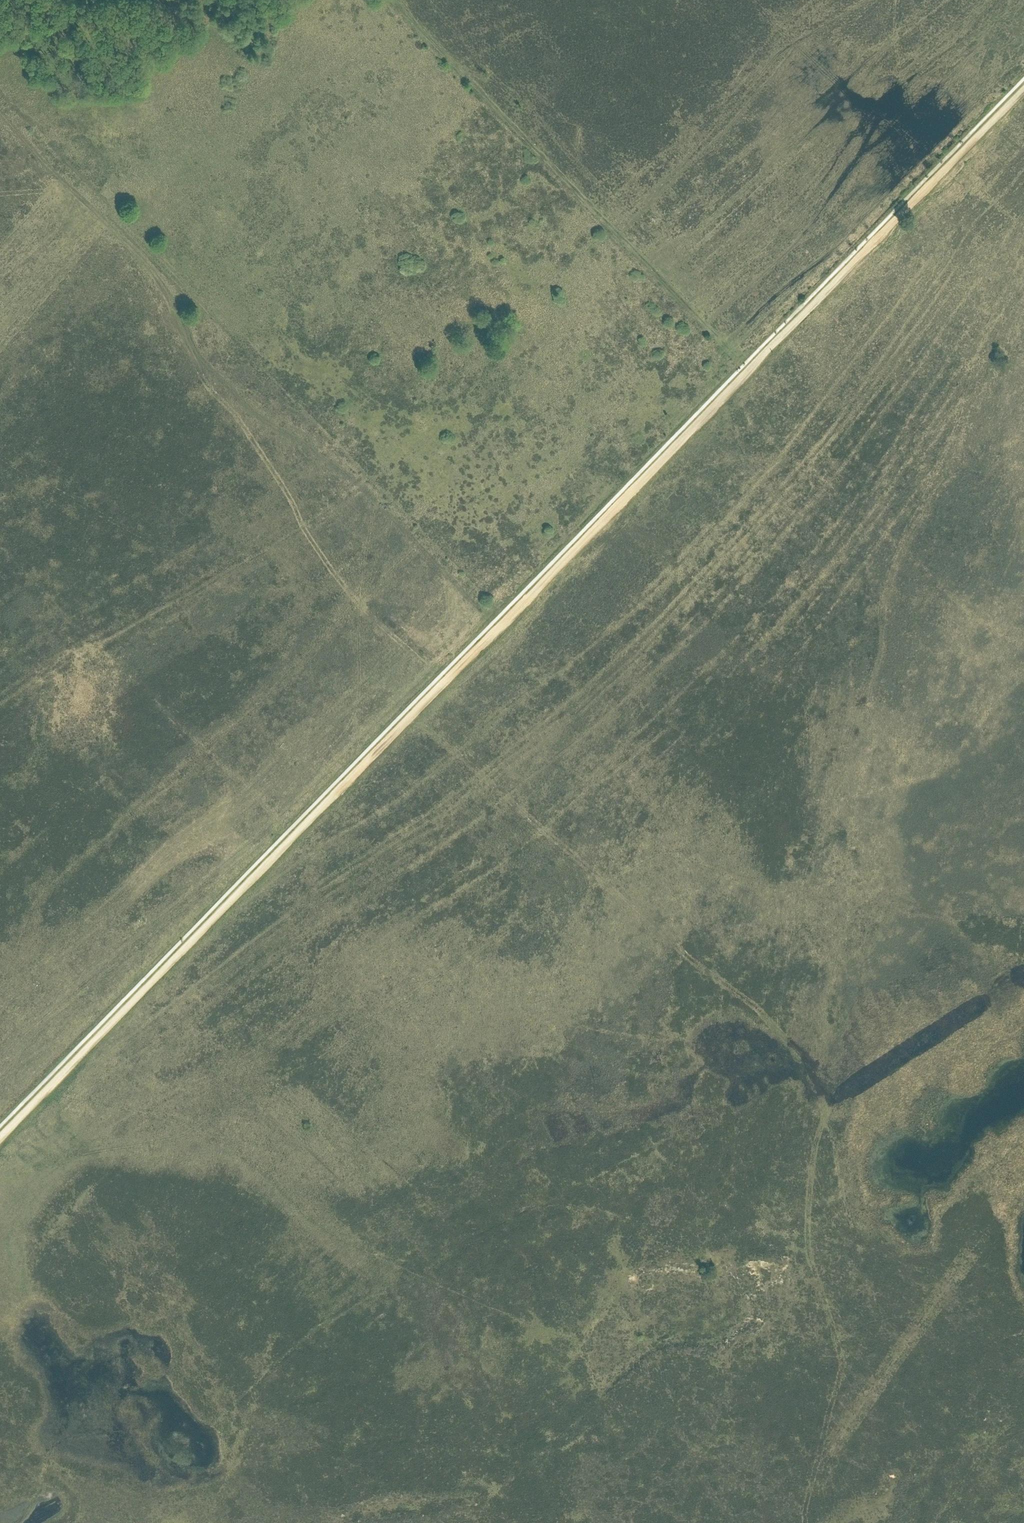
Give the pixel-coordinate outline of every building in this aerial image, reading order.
[(893,195),(899,201),(906,193),(900,188),(893,195)]
